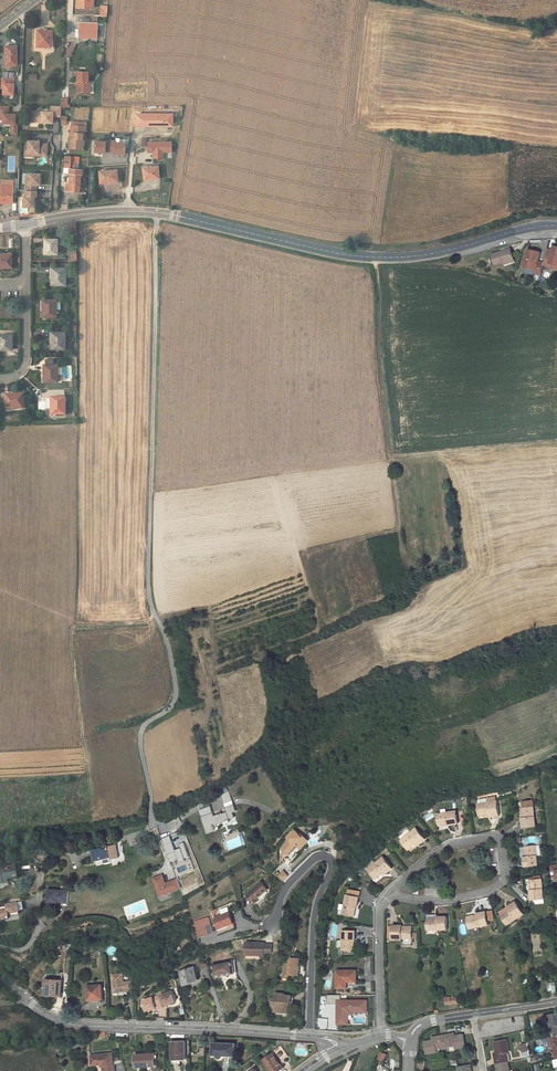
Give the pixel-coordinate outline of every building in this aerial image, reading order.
[(97,23),(80,22),(79,37),(97,38),(97,23)] [(52,47),(52,30),(37,29),(37,46),(52,47)] [(17,46),(5,46),(5,65),(17,65),(17,46)] [(88,72),(77,71),(76,81),(78,81),(78,84),(77,84),(77,92),(90,92),(90,81),(88,81),(88,72)] [(14,94),(14,78),(3,77),(2,77),(2,83),(2,88),(3,88),(3,94),(14,94)] [(15,114),(8,114),(9,106),(0,105),(0,119),(3,119),(3,123),(11,123),(10,132),(10,134),(17,134),(17,132),(17,123),(15,123),(15,114)] [(61,117),(61,106),(51,106),(51,112),(42,111),(42,113),(38,113),(32,112),(31,122),(53,123),(53,116),(61,117)] [(150,113),(137,113),(136,126),(150,126),(150,113)] [(173,113),(150,113),(150,126),(168,125),(168,124),(173,124),(173,113)] [(73,137),(70,137),(70,146),(83,147),(83,138),(85,138),(86,126),(81,126),(81,124),(74,124),(73,137)] [(40,141),(28,140),(28,146),(25,146),(25,151),(33,152),(33,155),(47,155),(48,144),(40,144),(40,141)] [(79,163),(79,157),(71,156),(70,167),(73,167),(74,162),(79,163)] [(158,166),(143,167),(144,179),(159,178),(158,166)] [(83,170),(69,169),(69,173),(69,183),(67,183),(66,191),(80,192),(81,183),(80,183),(80,174),(82,174),(83,170)] [(117,169),(99,171),(100,183),(118,182),(117,169)] [(29,184),(26,184),(26,190),(37,191),(37,185),(40,185),(40,174),(29,173),(29,179),(29,184)] [(13,186),(1,185),(0,202),(12,203),(13,186)] [(37,191),(26,190),(25,195),(24,195),(23,206),(34,207),(34,202),(35,196),(37,196),(37,191)] [(58,239),(45,239),(45,248),(44,248),(44,254),(57,254),(58,239)] [(515,259),(511,249),(493,255),(496,265),(504,262),(515,259)] [(544,265),(538,263),(539,261),(541,253),(529,250),(525,267),(532,269),(537,270),(536,273),(541,274),(544,265)] [(550,263),(552,254),(547,253),(544,262),(544,265),(549,266),(550,263)] [(0,254),(0,267),(5,267),(5,268),(12,268),(12,254),(0,254)] [(65,268),(52,268),(53,279),(52,279),(52,285),(66,285),(65,268)] [(56,301),(56,300),(43,300),(43,311),(43,317),(56,317),(56,309),(56,301)] [(65,332),(52,332),(52,343),(51,343),(51,349),(65,349),(65,332)] [(0,335),(0,350),(11,350),(11,341),(12,341),(12,335),(0,335)] [(44,382),(58,381),(58,374),(61,374),(61,367),(58,367),(58,365),(52,364),(46,364),(45,364),(45,375),(44,375),(44,382)] [(22,393),(6,394),(7,408),(22,408),(22,393)] [(65,397),(52,397),(52,409),(51,409),(51,415),(65,414),(65,397)] [(199,810),(211,806),(209,801),(197,805),(199,810)] [(498,801),(478,804),(479,815),(489,813),(490,816),(490,817),(500,815),(498,801)] [(234,813),(233,811),(234,810),(232,805),(226,808),(227,812),(223,814),(223,813),(215,816),(211,806),(199,810),(207,832),(215,829),(213,825),(236,817),(234,813)] [(523,808),(524,818),(522,818),(524,828),(536,826),(534,807),(523,808)] [(457,811),(438,814),(439,825),(449,823),(449,825),(459,824),(457,811)] [(416,828),(401,840),(408,849),(416,842),(418,844),(419,845),(426,839),(416,828)] [(297,853),(307,841),(303,838),(299,834),(295,831),(288,839),(289,840),(281,849),(287,855),(286,856),(292,861),(298,854),(297,853)] [(409,850),(418,844),(416,842),(408,849),(409,850)] [(103,848),(93,850),(96,862),(111,859),(112,861),(120,858),(117,845),(108,847),(109,848),(103,850),(103,848)] [(525,857),(526,867),(539,865),(536,846),(525,847),(526,857),(525,857)] [(384,857),(368,870),(375,878),(383,872),(384,873),(386,875),(393,868),(384,857)] [(0,869),(0,883),(3,882),(2,878),(6,877),(7,878),(17,876),(15,866),(5,867),(5,866),(1,867),(2,868),(0,869)] [(162,874),(153,878),(160,896),(182,887),(178,878),(166,883),(162,874)] [(545,904),(542,879),(532,880),(533,890),(531,890),(532,900),(534,900),(537,905),(545,904)] [(269,890),(262,882),(247,895),(256,905),(261,900),(260,899),(269,890)] [(69,904),(69,889),(48,889),(48,903),(69,904)] [(347,895),(343,915),(354,916),(355,906),(357,907),(359,897),(347,895)] [(4,919),(4,917),(9,916),(8,913),(23,911),(22,901),(4,903),(5,908),(0,909),(0,920),(4,919)] [(508,925),(525,914),(517,902),(508,907),(510,911),(502,916),(508,925)] [(500,912),(502,916),(510,911),(508,907),(500,912)] [(230,912),(215,918),(219,930),(218,930),(219,934),(236,928),(230,912)] [(470,929),(490,925),(487,912),(477,914),(478,916),(468,918),(470,929)] [(448,930),(448,917),(438,917),(438,915),(428,915),(428,930),(427,930),(427,934),(437,934),(437,930),(448,930)] [(210,917),(194,922),(198,936),(214,931),(210,917)] [(413,928),(403,928),(403,926),(394,926),(394,938),(403,938),(403,946),(413,946),(413,938),(413,932),(413,928)] [(343,931),(343,951),(353,951),(353,941),(355,941),(355,931),(343,931)] [(275,944),(247,942),(247,959),(260,959),(261,956),(265,956),(265,953),(274,953),(275,944)] [(285,968),(285,975),(299,976),(300,958),(290,958),(290,960),(289,964),(286,964),(285,965),(285,968)] [(202,961),(179,969),(185,985),(198,980),(195,972),(198,971),(197,967),(200,966),(203,969),(208,967),(208,964),(202,961)] [(232,961),(214,965),(216,977),(234,973),(232,961)] [(357,970),(338,970),(338,988),(346,988),(346,982),(348,982),(357,982),(357,970)] [(112,974),(114,992),(133,991),(132,982),(124,982),(123,974),(112,974)] [(50,996),(63,996),(63,981),(46,980),(45,994),(50,994),(50,996)] [(102,982),(95,982),(95,985),(89,986),(90,1001),(95,1001),(101,1001),(101,1000),(104,1000),(102,982)] [(548,984),(549,992),(552,991),(552,993),(556,993),(556,989),(556,983),(548,984)] [(173,992),(159,996),(162,1008),(167,1006),(167,1005),(176,1002),(173,992)] [(285,994),(276,993),(276,998),(273,998),(273,1005),(275,1005),(275,1012),(289,1013),(290,1006),(288,1006),(288,1003),(292,1003),(292,996),(285,995),(285,994)] [(337,1025),(349,1025),(349,1013),(367,1013),(367,1000),(341,1000),(341,995),(327,995),(327,1003),(337,1003),(337,1025)] [(162,1008),(159,996),(144,1000),(147,1011),(156,1008),(157,1009),(162,1008)] [(552,1034),(552,1037),(554,1036),(556,1036),(556,1013),(548,1015),(548,1016),(550,1027),(553,1027),(554,1032),(554,1033),(554,1034),(552,1034)] [(444,1035),(446,1047),(450,1046),(450,1047),(450,1046),(455,1045),(456,1048),(465,1046),(465,1047),(466,1047),(463,1034),(454,1036),(453,1033),(444,1035)] [(434,1037),(434,1040),(425,1042),(425,1041),(427,1054),(427,1053),(437,1052),(436,1049),(442,1048),(446,1047),(444,1035),(443,1035),(434,1037)] [(495,1042),(497,1051),(494,1051),(495,1054),(494,1054),(494,1055),(495,1055),(496,1064),(509,1062),(508,1062),(508,1058),(507,1052),(509,1052),(507,1040),(495,1042)] [(185,1041),(172,1042),(172,1060),(186,1060),(185,1041)] [(235,1056),(235,1044),(213,1043),(212,1055),(217,1055),(217,1056),(217,1057),(218,1058),(219,1059),(220,1059),(221,1059),(222,1058),(223,1058),(223,1057),(223,1056),(235,1056)] [(86,1056),(88,1067),(97,1066),(99,1068),(103,1067),(103,1070),(114,1070),(112,1053),(86,1056)] [(155,1053),(135,1054),(136,1067),(156,1066),(155,1053)] [(264,1060),(271,1070),(280,1070),(284,1068),(274,1053),(264,1060)] [(497,1065),(498,1070),(510,1070),(508,1062),(509,1062),(496,1064),(496,1065),(497,1065)]
